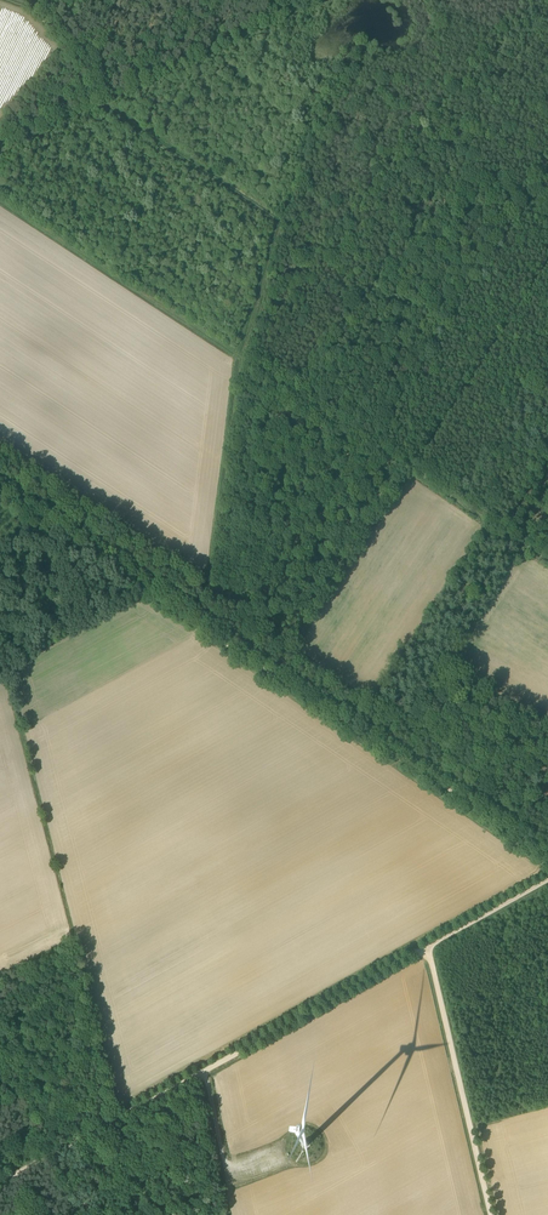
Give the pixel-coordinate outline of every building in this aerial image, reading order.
[(299,1144),(299,1145),(299,1146),(299,1147),(300,1148),(300,1149),(301,1149),(302,1150),(303,1151),(304,1151),(305,1151),(306,1151),(307,1151),(308,1151),(309,1151),(309,1150),(310,1150),(311,1149),(312,1148),(312,1147),(312,1146),(312,1145),(312,1144),(312,1143),(312,1142),(311,1141),(311,1140),(310,1139),(308,1139),(307,1138),(306,1138),(305,1138),(304,1138),(303,1138),(302,1139),(301,1139),(301,1140),(300,1141),(300,1142),(299,1143),(299,1144)]
